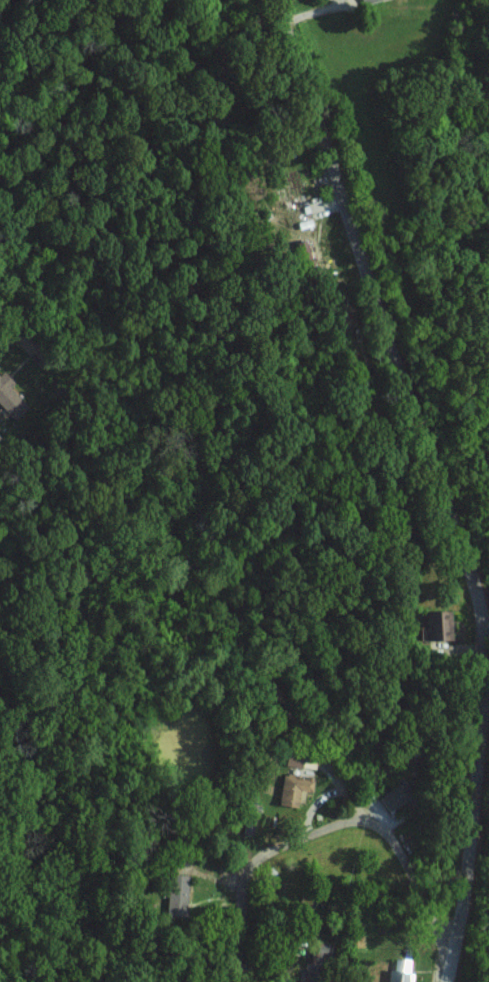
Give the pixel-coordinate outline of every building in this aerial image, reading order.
[(8,413),(16,406),(25,415),(39,402),(26,389),(31,384),(20,372),(13,380),(17,384),(14,388),(0,374),(0,405),(8,413)] [(424,639),(434,639),(435,618),(426,617),(424,639)] [(275,804),(294,807),(298,790),(309,792),(312,778),(281,773),(275,804)] [(186,874),(168,874),(167,914),(185,915),(186,874)] [(392,960),(391,981),(409,981),(410,961),(392,960)]
